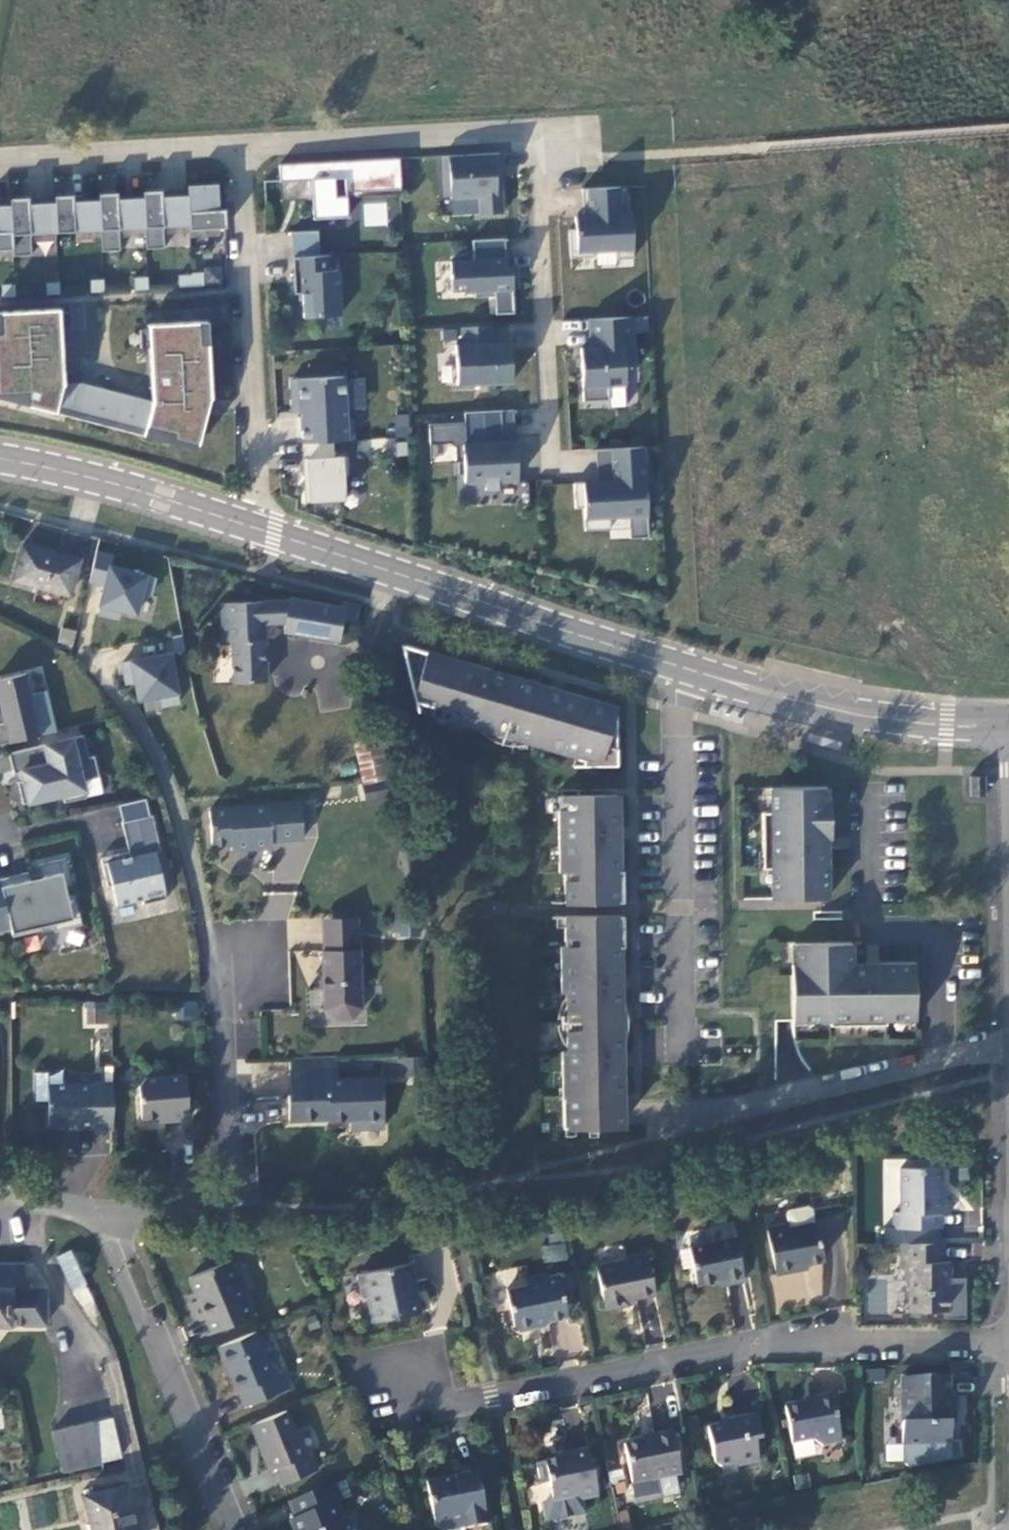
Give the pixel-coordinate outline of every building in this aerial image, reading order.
[(480,214),(503,213),(501,178),(496,179),(495,170),(501,170),(500,153),(443,156),(445,196),(451,195),(451,199),(479,197),(480,214)] [(401,194),(399,158),(279,165),(280,181),(311,179),(312,199),(313,219),(347,217),(346,197),(346,192),(399,189),(399,194),(401,194)] [(311,179),(280,181),(281,201),(312,199),(311,179)] [(217,183),(187,185),(187,195),(189,225),(189,229),(225,227),(224,209),(218,209),(217,183)] [(574,216),(575,228),(569,229),(570,257),(593,256),(593,250),(615,249),(615,258),(632,257),(630,212),(620,213),(619,186),(581,188),(583,215),(574,216)] [(143,197),(145,227),(146,248),(164,247),(163,226),(189,225),(187,195),(162,196),(161,190),(143,191),(143,197)] [(99,193),(99,199),(101,230),(102,251),(120,250),(119,228),(145,227),(143,197),(117,198),(117,192),(99,193)] [(54,195),(55,202),(56,232),(101,230),(99,199),(73,201),(73,194),(54,195)] [(10,198),(10,204),(13,248),(13,256),(32,255),(30,233),(56,232),(55,202),(29,203),(29,197),(10,198)] [(396,227),(397,199),(363,198),(363,226),(396,227)] [(13,248),(10,204),(0,204),(0,249),(13,248)] [(293,257),(319,255),(318,231),(291,232),(293,257)] [(504,238),(472,239),(473,260),(450,261),(452,292),(474,291),(475,296),(496,295),(495,289),(511,289),(512,294),(513,294),(511,267),(506,267),(504,238)] [(319,255),(293,257),(294,293),(302,293),(303,317),(340,314),(338,269),(331,270),(330,255),(319,255)] [(192,275),(192,286),(204,285),(203,273),(192,273),(192,275)] [(192,286),(192,275),(178,275),(179,287),(192,286)] [(148,289),(147,277),(134,278),(135,289),(148,289)] [(104,291),(103,279),(90,280),(90,291),(104,291)] [(46,294),(59,293),(59,282),(46,282),(46,294)] [(2,296),(15,296),(15,284),(1,285),(2,296)] [(148,324),(152,401),(63,383),(59,308),(0,312),(0,398),(55,412),(56,408),(144,431),(145,426),(172,433),(171,438),(198,445),(210,397),(207,343),(200,343),(199,321),(148,324)] [(580,346),(583,400),(609,398),(608,383),(625,382),(624,365),(634,364),(631,315),(588,317),(590,346),(580,346)] [(207,343),(206,321),(199,321),(200,343),(207,343)] [(512,380),(510,340),(455,343),(457,383),(512,380)] [(332,440),(352,439),(351,418),(346,418),(344,376),(291,379),(292,408),(300,408),(302,442),(332,440)] [(515,439),(514,408),(501,409),(503,440),(515,439)] [(464,411),(466,442),(463,442),(464,461),(459,461),(460,472),(464,472),(465,480),(485,479),(485,488),(498,487),(498,478),(518,477),(515,439),(503,440),(501,409),(464,411)] [(410,435),(409,414),(395,415),(396,436),(410,435)] [(302,442),(306,501),(344,499),(343,474),(348,473),(347,456),(333,456),(332,440),(302,442)] [(609,514),(647,512),(643,444),(611,446),(613,478),(574,481),(576,506),(584,505),(586,528),(610,527),(609,514)] [(30,544),(21,578),(70,590),(79,557),(30,544)] [(96,551),(88,579),(104,583),(96,611),(117,617),(119,608),(135,613),(140,591),(150,594),(155,577),(110,565),(113,555),(96,551)] [(218,641),(228,641),(227,681),(265,682),(265,625),(279,626),(279,631),(338,638),(340,618),(355,619),(358,601),(342,600),(341,601),(288,595),(219,600),(218,641)] [(60,639),(71,642),(75,629),(64,626),(60,639)] [(174,648),(184,647),(181,631),(171,632),(174,648)] [(548,699),(551,689),(518,679),(492,671),(490,681),(473,677),(476,666),(406,645),(416,695),(450,704),(447,715),(583,754),(585,765),(617,762),(615,708),(564,693),(561,702),(548,699)] [(123,670),(129,678),(133,677),(135,686),(141,694),(158,691),(160,701),(177,698),(169,649),(121,657),(123,670)] [(53,729),(44,689),(29,692),(24,671),(0,677),(0,709),(2,720),(0,720),(0,742),(53,729)] [(418,705),(447,715),(450,704),(416,695),(418,705)] [(88,755),(83,733),(7,750),(12,771),(20,769),(22,778),(16,779),(21,801),(61,792),(63,800),(84,795),(80,778),(98,774),(93,753),(88,755)] [(375,735),(350,740),(359,780),(383,775),(375,735)] [(969,795),(983,795),(983,775),(969,775),(969,795)] [(772,896),(828,895),(827,862),(821,862),(821,835),(832,835),(831,797),(828,797),(828,785),(770,787),(771,811),(760,812),(762,863),(771,863),(772,896)] [(143,796),(117,803),(121,820),(147,813),(143,796)] [(562,871),(563,899),(616,898),(625,897),(623,872),(617,869),(616,797),(555,797),(556,871),(562,871)] [(299,802),(207,808),(210,843),(229,842),(230,847),(270,845),(270,838),(301,836),(299,802)] [(140,902),(164,897),(153,850),(157,848),(149,813),(147,813),(121,820),(119,820),(127,855),(117,857),(116,852),(98,856),(104,884),(109,883),(114,903),(139,897),(140,902)] [(0,877),(0,895),(8,927),(9,935),(39,928),(38,925),(50,922),(51,929),(78,923),(71,893),(64,895),(62,885),(69,883),(63,857),(36,863),(38,871),(39,876),(27,879),(26,873),(25,871),(0,877)] [(26,873),(27,879),(39,876),(38,871),(26,873)] [(560,1126),(577,1126),(618,1124),(618,1053),(623,1043),(625,1029),(626,1011),(621,997),(616,990),(617,943),(623,943),(623,915),(617,915),(562,915),(562,943),(557,943),(557,998),(566,998),(566,1051),(560,1054),(560,1126)] [(320,917),(321,930),(355,928),(355,916),(320,917)] [(361,1007),(358,948),(357,949),(355,928),(321,930),(321,950),(320,950),(323,1009),(334,1019),(351,1018),(361,1007)] [(794,965),(794,1020),(832,1020),(832,1025),(888,1025),(893,1019),(917,1020),(917,965),(884,965),(881,968),(855,969),(855,941),(800,941),(800,965),(794,965)] [(81,1024),(105,1026),(107,1003),(83,1001),(81,1024)] [(333,1056),(289,1058),(290,1078),(288,1078),(289,1100),(287,1100),(289,1125),(349,1122),(360,1122),(361,1131),(382,1130),(379,1082),(334,1084),(333,1056)] [(186,1118),(183,1072),(145,1075),(136,1085),(138,1116),(163,1114),(163,1120),(186,1118)] [(85,1127),(109,1129),(112,1081),(42,1083),(43,1120),(58,1120),(65,1125),(85,1127)] [(350,1131),(361,1131),(360,1122),(349,1122),(350,1131)] [(941,1176),(897,1176),(897,1210),(892,1210),(891,1227),(941,1227),(941,1212),(950,1212),(950,1195),(941,1195),(941,1176)] [(744,1278),(732,1223),(709,1229),(712,1241),(687,1247),(695,1282),(722,1276),(728,1282),(744,1278)] [(764,1232),(773,1275),(795,1270),(794,1264),(823,1258),(818,1234),(814,1230),(789,1236),(779,1229),(764,1232)] [(541,1264),(568,1259),(565,1242),(538,1247),(541,1264)] [(941,1266),(941,1245),(897,1246),(897,1266),(906,1266),(905,1309),(943,1309),(943,1285),(950,1285),(950,1266),(941,1266)] [(72,1250),(57,1256),(70,1290),(85,1284),(72,1250)] [(628,1260),(596,1267),(605,1308),(627,1303),(626,1295),(632,1294),(653,1289),(645,1253),(628,1256),(628,1260)] [(23,1285),(21,1260),(0,1261),(0,1285),(23,1285)] [(410,1264),(355,1274),(359,1297),(367,1296),(371,1321),(419,1313),(415,1297),(408,1293),(405,1281),(412,1275),(410,1264)] [(211,1331),(251,1316),(245,1299),(238,1302),(226,1270),(193,1282),(200,1302),(196,1303),(202,1321),(207,1320),(211,1331)] [(566,1316),(558,1272),(518,1279),(519,1287),(499,1291),(506,1325),(515,1333),(523,1331),(530,1322),(566,1316)] [(0,1285),(0,1325),(47,1325),(46,1285),(23,1285),(0,1285)] [(270,1376),(253,1334),(213,1349),(220,1365),(226,1363),(243,1406),(285,1390),(279,1373),(270,1376)] [(946,1376),(898,1377),(898,1397),(903,1396),(903,1420),(897,1425),(899,1464),(906,1469),(957,1457),(957,1439),(946,1439),(946,1423),(951,1423),(951,1394),(946,1394),(946,1376)] [(840,1437),(833,1401),(808,1407),(799,1403),(783,1407),(791,1448),(840,1437)] [(295,1454),(278,1411),(252,1421),(264,1451),(269,1465),(276,1462),(284,1483),(311,1472),(303,1451),(295,1454)] [(761,1458),(752,1413),(731,1417),(733,1423),(705,1429),(710,1451),(719,1458),(736,1455),(737,1459),(741,1462),(761,1458)] [(257,1453),(264,1451),(252,1421),(245,1424),(257,1453)] [(90,1422),(50,1430),(56,1460),(96,1452),(90,1422)] [(658,1477),(682,1472),(674,1430),(655,1434),(655,1436),(625,1442),(636,1497),(661,1492),(658,1477)] [(566,1461),(538,1466),(541,1484),(548,1483),(550,1491),(554,1495),(555,1501),(547,1502),(549,1517),(587,1511),(584,1498),(595,1496),(588,1449),(565,1453),(566,1461)] [(96,1452),(56,1460),(57,1466),(97,1458),(96,1452)] [(484,1523),(474,1470),(463,1472),(465,1481),(447,1485),(445,1475),(423,1479),(432,1529),(439,1528),(442,1529),(447,1529),(484,1523)] [(463,1472),(445,1475),(447,1485),(465,1481),(463,1472)] [(333,1483),(286,1503),(291,1516),(288,1520),(292,1529),(338,1529),(340,1525),(333,1505),(338,1498),(333,1483)] [(84,1499),(91,1529),(129,1529),(120,1491),(84,1499)]
